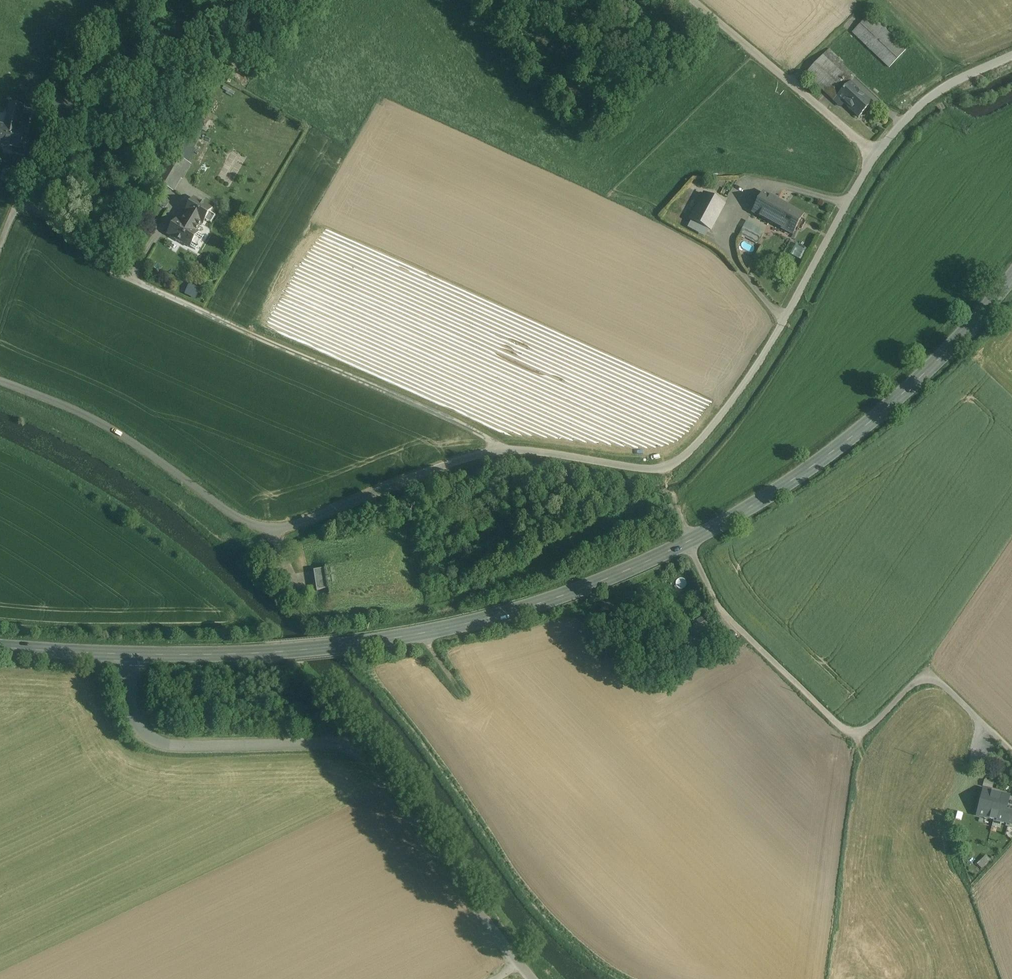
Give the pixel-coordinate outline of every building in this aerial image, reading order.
[(907,48),(871,14),(853,33),(889,68),(907,48)] [(843,76),(827,93),(829,96),(827,99),(831,103),(834,100),(840,106),(843,102),(837,97),(850,82),(855,77),(827,51),(823,56),(843,76)] [(843,76),(823,56),(806,74),(827,93),(843,76)] [(872,103),(850,82),(837,97),(843,102),(847,107),(859,118),(869,106),(872,103)] [(11,104),(5,128),(0,126),(0,143),(20,148),(24,132),(18,131),(23,107),(11,104)] [(184,143),(178,154),(187,159),(193,149),(184,143)] [(188,164),(172,154),(153,187),(163,193),(167,187),(173,190),(188,164)] [(804,215),(787,206),(763,192),(752,212),(793,235),(804,215)] [(724,205),(705,194),(691,219),(711,230),(724,205)] [(169,201),(159,195),(155,201),(165,207),(169,201)] [(212,209),(194,198),(185,213),(186,214),(188,215),(183,223),(196,231),(201,223),(203,224),(205,220),(210,213),(212,209)] [(216,216),(210,213),(205,220),(211,224),(216,216)] [(181,222),(177,219),(168,234),(175,239),(181,243),(181,242),(190,247),(190,246),(198,233),(199,233),(196,231),(183,223),(181,222)] [(747,220),(742,234),(761,241),(766,227),(747,220)] [(198,233),(190,246),(196,250),(204,237),(198,233)] [(804,259),(808,247),(798,243),(793,255),(804,259)] [(198,297),(201,286),(189,284),(187,295),(198,297)] [(325,569),(314,571),(317,591),(329,589),(325,569)] [(705,627),(693,634),(702,650),(717,641),(709,628),(706,630),(705,627)] [(1010,808),(994,796),(983,809),(999,822),(1010,808)] [(982,869),(992,860),(987,855),(978,864),(982,869)]
